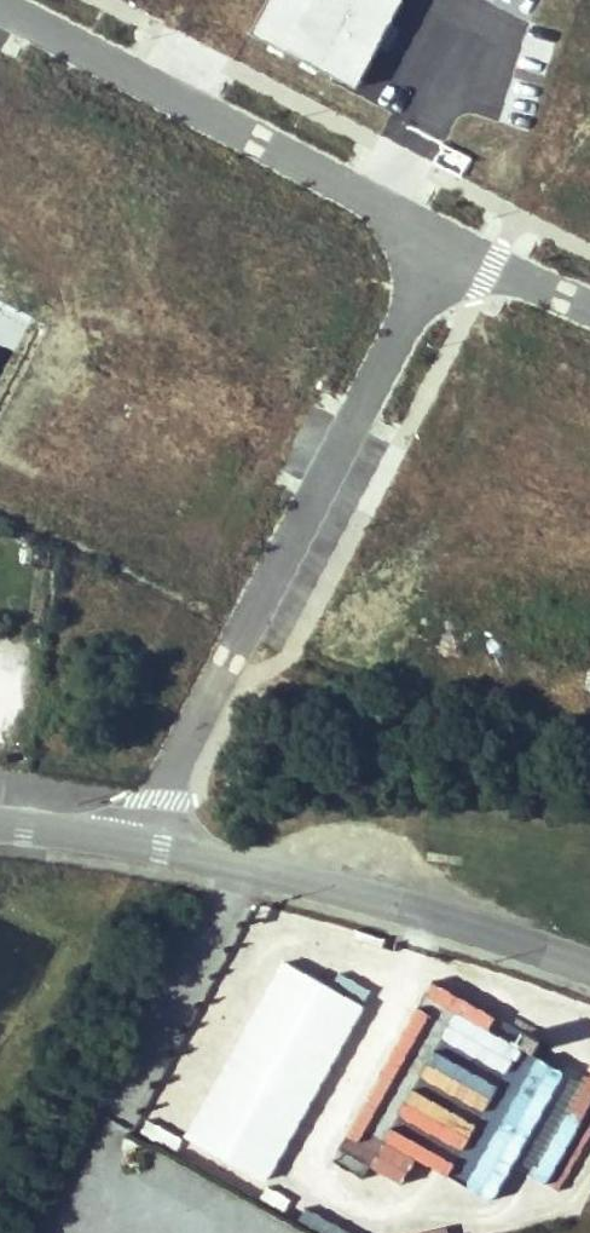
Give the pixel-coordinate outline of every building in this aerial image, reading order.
[(354,1009),(282,968),(189,1135),(261,1175),(354,1009)] [(333,987),(362,1002),(369,989),(340,973),(333,987)] [(343,1158),(401,1186),(414,1161),(494,1200),(511,1165),(559,1188),(580,1146),(579,1146),(589,1123),(589,1074),(587,1079),(488,1031),(496,1015),(435,985),(417,1022),(411,1018),(343,1158)]
